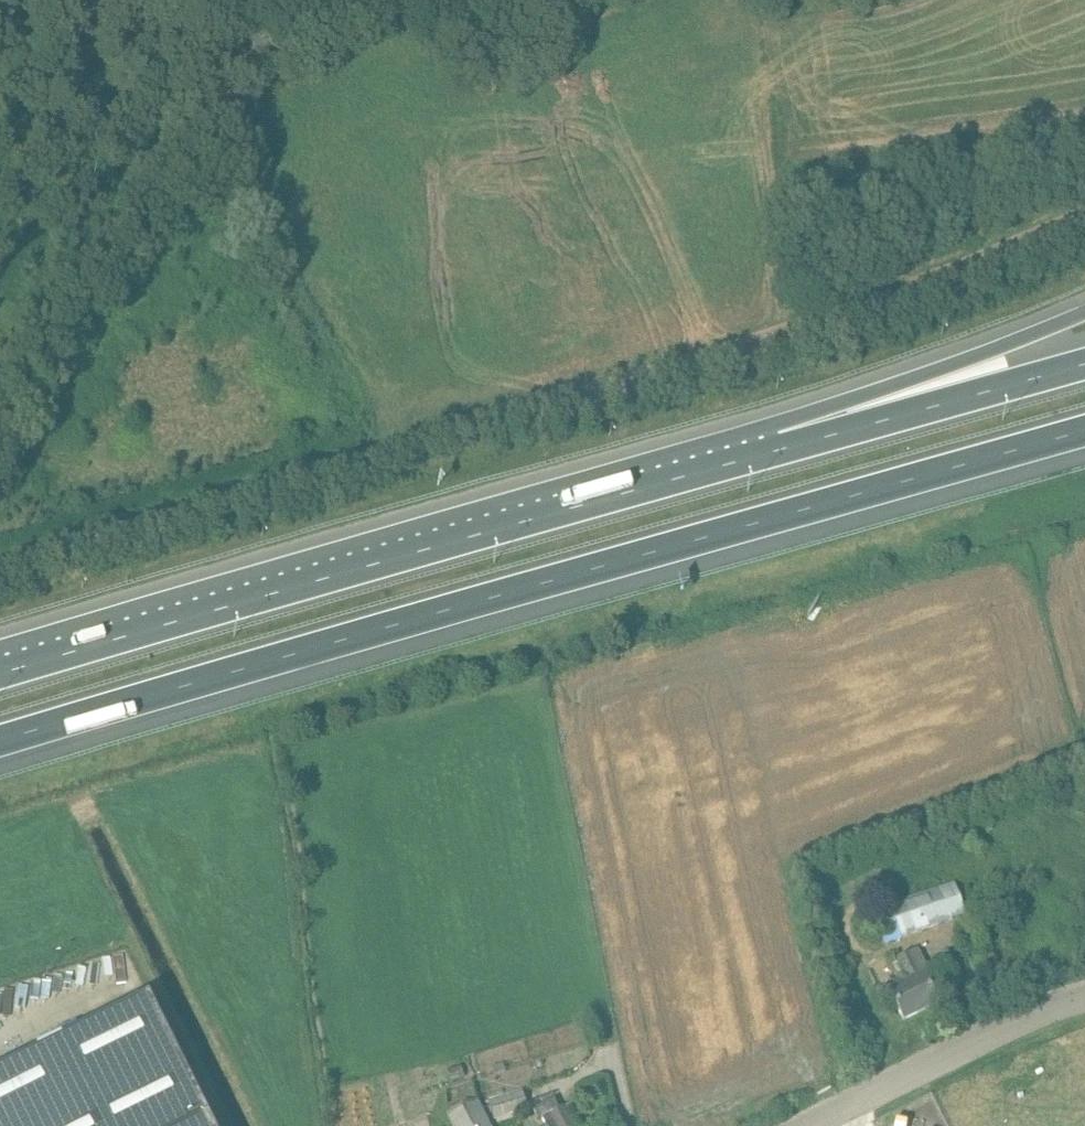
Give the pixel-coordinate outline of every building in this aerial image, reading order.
[(965,914),(954,883),(892,905),(903,936),(955,918),(965,914)] [(889,992),(894,1001),(903,1021),(937,1004),(923,976),(922,976),(911,954),(896,961),(907,983),(889,992)] [(149,998),(0,1072),(0,1125),(212,1125),(149,998)] [(462,1066),(449,1070),(452,1082),(464,1079),(462,1066)] [(489,1101),(494,1119),(527,1108),(521,1091),(489,1101)] [(453,1125),(489,1125),(476,1102),(448,1117),(453,1125)] [(571,1116),(565,1106),(559,1109),(541,1118),(546,1125),(576,1125),(571,1116)]
